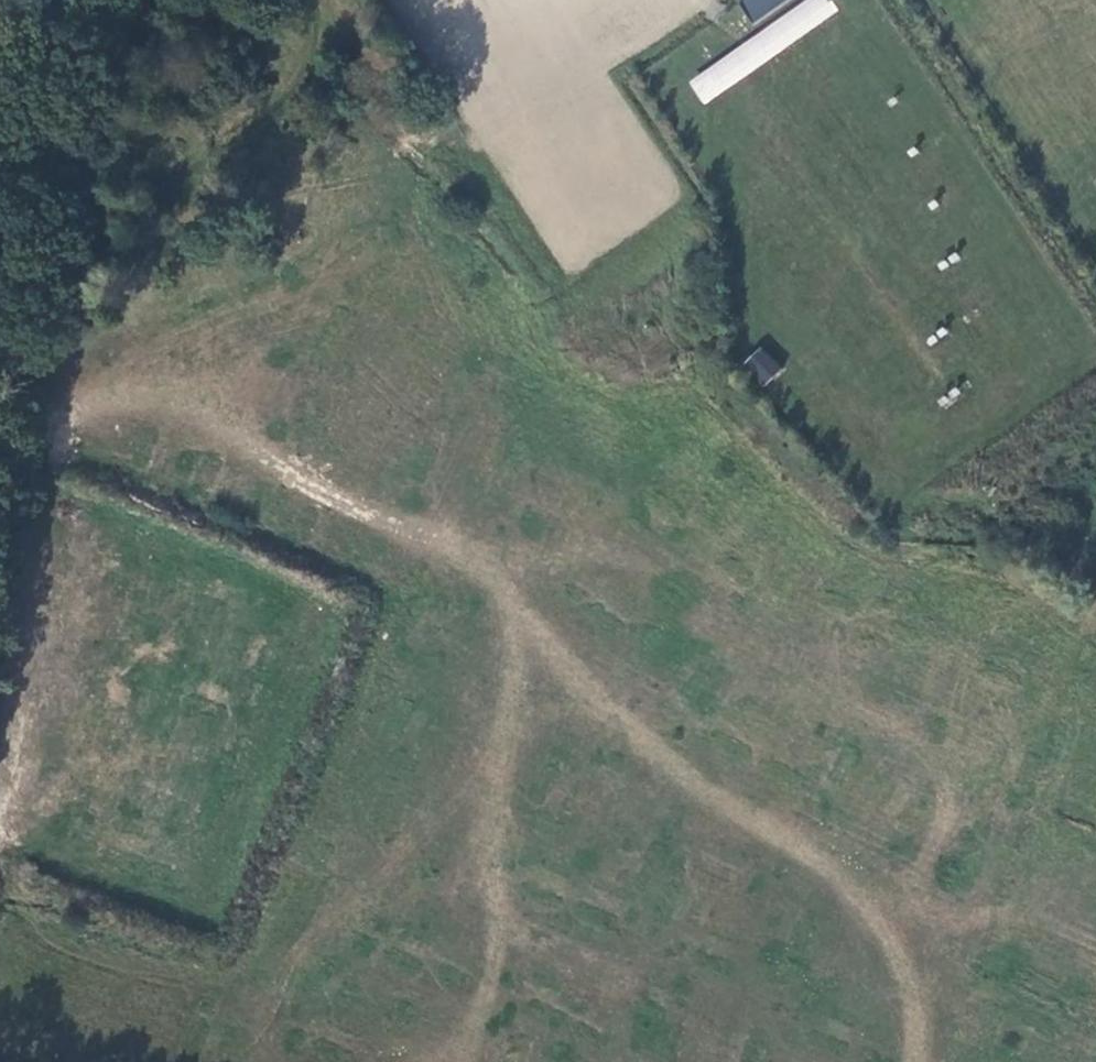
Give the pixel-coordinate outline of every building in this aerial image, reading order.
[(688,82),(704,105),(838,9),(830,0),(805,0),(688,82)] [(739,6),(753,25),(788,0),(747,0),(739,6)] [(742,364),(763,386),(782,368),(761,346),(742,364)]
